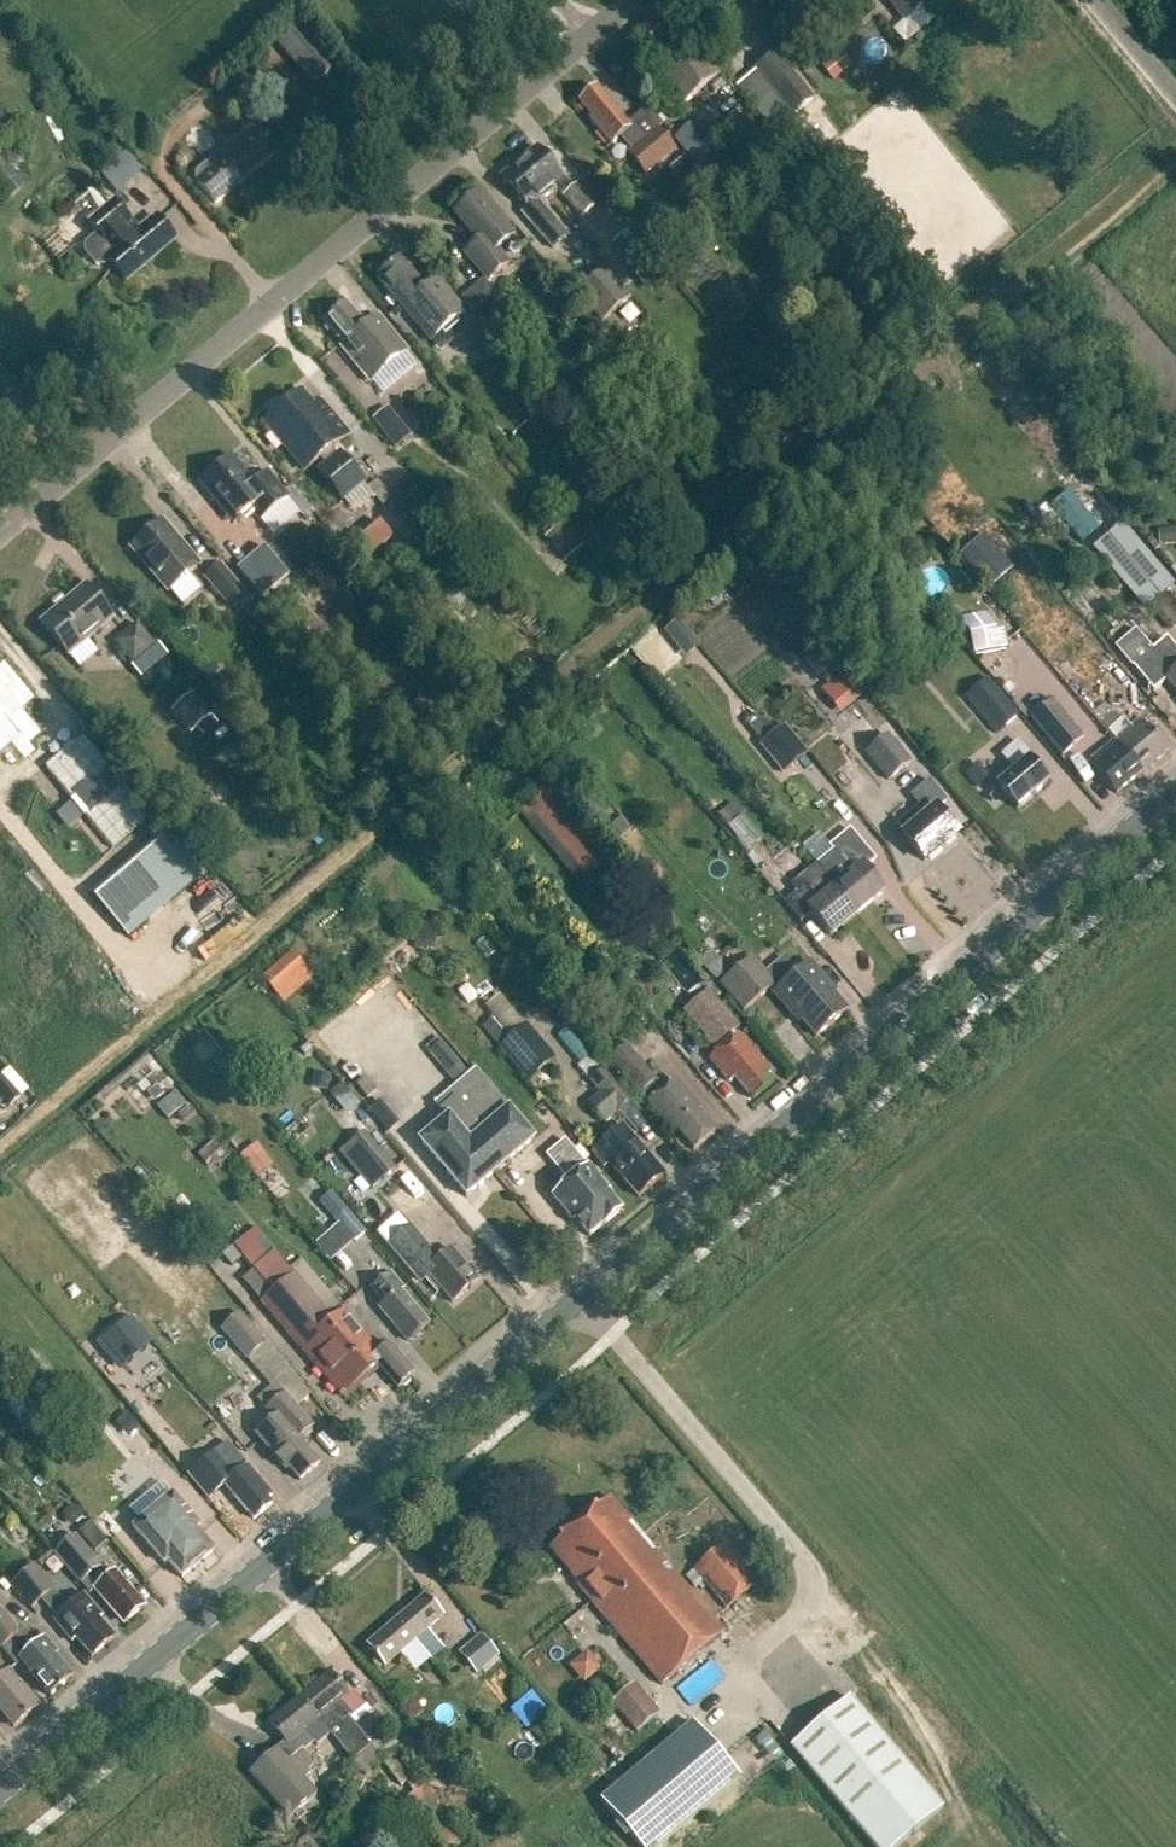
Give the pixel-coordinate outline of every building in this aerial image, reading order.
[(907,22),(933,0),(888,0),(907,22)] [(278,39),(313,83),(339,62),(304,18),(278,39)] [(639,51),(684,105),(722,73),(703,50),(688,63),(661,32),(639,51)] [(810,98),(772,51),(751,68),(752,69),(732,85),(749,107),(770,90),(789,115),(810,98)] [(841,51),(822,65),(834,80),(852,66),(841,51)] [(630,155),(647,175),(676,150),(660,130),(649,139),(636,124),(632,127),(598,86),(580,102),(593,118),(591,120),(613,145),(621,138),(633,152),(630,155)] [(671,132),(698,162),(720,142),(693,112),(671,132)] [(197,183),(215,204),(275,153),(257,132),(254,128),(251,129),(239,140),(236,140),(224,150),(224,153),(210,165),(207,165),(199,172),(197,183)] [(120,156),(100,172),(114,188),(134,171),(130,167),(140,158),(117,132),(107,141),(120,156)] [(519,163),(546,195),(556,186),(582,217),(597,204),(579,183),(573,189),(538,148),(519,163)] [(10,168),(13,166),(13,159),(6,151),(0,156),(0,167),(4,173),(10,168)] [(524,213),(553,248),(568,235),(539,201),(546,195),(519,163),(503,177),(529,208),(524,213)] [(10,168),(4,173),(0,176),(0,189),(9,200),(25,186),(10,168)] [(92,218),(116,201),(105,185),(81,202),(92,218)] [(479,193),(455,213),(478,241),(465,252),(489,281),(510,264),(498,249),(514,236),(479,193)] [(126,281),(175,239),(157,218),(137,234),(128,223),(131,220),(115,202),(90,224),(99,234),(86,246),(86,252),(96,265),(103,265),(109,260),(126,281)] [(378,277),(432,342),(466,313),(438,280),(426,290),(400,259),(378,277)] [(631,293),(606,263),(577,287),(601,317),(631,293)] [(344,346),(342,348),(370,383),(408,352),(379,317),(366,328),(346,304),(325,322),(344,346)] [(321,400),(314,406),(302,392),(266,423),(306,470),(319,458),(326,466),(318,473),(342,500),(363,482),(339,454),(338,455),(332,448),(350,433),(321,400)] [(400,423),(385,435),(396,449),(412,437),(400,423)] [(287,499),(266,474),(254,484),(232,458),(201,483),(235,524),(252,510),(261,521),(287,499)] [(131,548),(168,592),(200,565),(163,521),(131,548)] [(1121,523),(1095,546),(1111,565),(1146,604),(1172,582),(1121,523)] [(959,556),(988,589),(1012,568),(982,535),(959,556)] [(203,573),(223,599),(238,587),(218,562),(203,573)] [(42,624),(69,656),(113,618),(86,586),(42,624)] [(1170,633),(1175,628),(1175,608),(1166,595),(1150,607),(1170,633)] [(996,626),(985,613),(957,618),(972,652),(1005,646),(1003,629),(996,630),(996,626)] [(156,641),(138,618),(113,637),(131,661),(156,641)] [(679,620),(665,632),(679,650),(693,638),(679,620)] [(1175,690),(1175,650),(1167,640),(1135,667),(1154,691),(1167,680),(1175,690)] [(786,657),(796,668),(811,656),(801,644),(786,657)] [(19,732),(33,720),(20,705),(33,695),(2,658),(0,659),(0,709),(19,732)] [(872,696),(871,669),(831,671),(832,697),(872,696)] [(987,676),(962,697),(995,735),(1020,714),(987,676)] [(1110,701),(1114,690),(1094,683),(1090,694),(1110,701)] [(168,711),(188,735),(210,715),(190,692),(168,711)] [(1028,717),(1060,755),(1083,735),(1051,698),(1028,717)] [(19,732),(0,709),(0,748),(19,732)] [(1116,742),(1141,772),(1166,751),(1141,721),(1116,742)] [(800,750),(784,729),(751,754),(767,775),(800,750)] [(83,738),(45,768),(113,850),(150,819),(83,738)] [(864,756),(887,784),(909,766),(887,738),(864,756)] [(998,786),(1017,808),(1031,797),(1031,796),(1047,782),(1030,762),(1033,759),(1019,742),(1003,755),(1016,771),(998,786)] [(1091,763),(1117,794),(1142,773),(1141,772),(1116,742),(1091,763)] [(958,834),(938,810),(948,802),(930,780),(910,796),(928,817),(905,836),(925,861),(958,834)] [(524,804),(586,880),(608,862),(545,786),(524,804)] [(748,812),(742,817),(733,804),(715,817),(743,854),(762,839),(754,828),(758,825),(748,812)] [(817,865),(858,914),(884,893),(865,869),(875,860),(851,830),(831,847),(834,850),(817,865)] [(164,832),(91,894),(128,938),(201,876),(164,832)] [(811,912),(831,936),(858,914),(817,865),(792,885),(797,892),(785,902),(801,921),(811,912)] [(685,984),(703,966),(681,944),(663,961),(685,984)] [(802,1021),(816,1037),(848,1011),(834,994),(837,992),(812,962),(799,972),(788,959),(770,975),(754,956),(736,971),(718,948),(704,959),(722,982),(744,1010),(770,989),(800,1023),(802,1021)] [(528,1022),(501,1045),(530,1079),(557,1056),(528,1022)] [(711,1057),(731,1082),(736,1077),(754,1099),(771,1084),(766,1077),(770,1074),(737,1035),(731,1040),(728,1036),(717,1045),(721,1049),(711,1057)] [(676,1130),(694,1150),(716,1132),(698,1112),(701,1109),(675,1079),(664,1089),(626,1046),(607,1063),(617,1076),(621,1073),(640,1094),(639,1094),(673,1133),(676,1130)] [(635,1096),(617,1076),(607,1063),(591,1077),(601,1089),(589,1099),(607,1120),(635,1096)] [(447,1118),(420,1142),(466,1197),(534,1140),(476,1071),(436,1105),(447,1118)] [(9,1106),(19,1098),(0,1076),(0,1096),(9,1106)] [(356,1085),(367,1099),(376,1091),(365,1077),(356,1085)] [(377,1103),(370,1109),(389,1132),(396,1125),(377,1103)] [(363,1133),(352,1142),(384,1179),(395,1169),(363,1133)] [(591,1156),(602,1169),(610,1163),(638,1197),(664,1175),(646,1154),(647,1152),(636,1139),(629,1145),(619,1133),(591,1156)] [(576,1221),(590,1237),(604,1225),(604,1226),(622,1211),(608,1195),(610,1193),(588,1167),(587,1168),(565,1142),(552,1153),(574,1179),(552,1197),(574,1223),(576,1221)] [(244,1162),(256,1177),(273,1164),(261,1149),(244,1162)] [(347,1210),(335,1220),(354,1242),(366,1233),(347,1210)] [(255,1228),(241,1240),(256,1258),(270,1246),(255,1228)] [(410,1228),(389,1245),(421,1282),(429,1276),(452,1304),(478,1282),(451,1250),(438,1261),(410,1228)] [(413,1375),(384,1341),(376,1348),(344,1312),(334,1321),(294,1275),(261,1303),(342,1397),(369,1374),(372,1378),(382,1369),(398,1388),(413,1375)] [(392,1275),(373,1290),(385,1305),(380,1310),(407,1342),(428,1324),(401,1292),(404,1290),(392,1275)] [(246,1359),(258,1350),(268,1362),(276,1356),(241,1314),(222,1330),(246,1359)] [(102,1342),(124,1367),(149,1346),(127,1320),(102,1342)] [(288,1467),(300,1480),(320,1464),(304,1445),(307,1443),(301,1436),(313,1426),(304,1416),(312,1410),(293,1387),(267,1409),(275,1417),(256,1433),(286,1469),(288,1467)] [(209,1496),(224,1484),(254,1519),(271,1505),(266,1500),(272,1495),(246,1465),(246,1466),(228,1443),(190,1474),(209,1496)] [(131,1525),(165,1565),(169,1562),(182,1577),(213,1551),(195,1529),(199,1526),(172,1495),(140,1522),(137,1519),(131,1525)] [(579,1589),(662,1686),(724,1633),(610,1498),(550,1549),(580,1585),(579,1589)] [(118,1532),(129,1523),(112,1504),(101,1513),(118,1532)] [(79,1533),(95,1553),(107,1543),(91,1523),(79,1533)] [(76,1539),(61,1551),(56,1555),(90,1593),(94,1589),(111,1609),(113,1608),(113,1609),(125,1623),(143,1608),(125,1587),(125,1583),(115,1571),(110,1575),(101,1565),(99,1566),(76,1539)] [(693,1571),(726,1609),(756,1584),(723,1545),(693,1571)] [(76,1640),(91,1658),(114,1638),(99,1621),(103,1618),(83,1595),(68,1608),(53,1590),(53,1589),(34,1567),(12,1586),(31,1608),(41,1600),(56,1618),(53,1621),(72,1644),(76,1640)] [(366,1646),(384,1667),(414,1641),(431,1661),(444,1650),(427,1630),(444,1616),(426,1595),(366,1646)] [(50,1697),(72,1678),(54,1657),(57,1654),(43,1638),(36,1644),(21,1627),(20,1628),(0,1605),(0,1648),(15,1665),(19,1661),(50,1697)] [(458,1653),(477,1675),(500,1656),(481,1634),(458,1653)] [(578,1663),(591,1674),(601,1663),(588,1652),(578,1663)] [(329,1670),(298,1696),(329,1733),(341,1747),(351,1760),(370,1745),(349,1719),(353,1715),(341,1700),(349,1694),(329,1670)] [(0,1681),(0,1712),(13,1728),(36,1710),(20,1691),(22,1688),(9,1673),(0,1681)] [(612,1703),(637,1732),(658,1715),(632,1685),(612,1703)] [(247,1774),(285,1819),(312,1796),(283,1762),(308,1741),(313,1746),(329,1733),(298,1696),(266,1724),(283,1744),(247,1774)] [(874,1846),(898,1846),(943,1809),(849,1698),(790,1748),(874,1846)] [(640,1846),(659,1846),(740,1778),(693,1722),(601,1801),(640,1846)] [(400,1787),(406,1782),(414,1777),(398,1753),(382,1763),(400,1787)] [(442,1846),(449,1846),(460,1839),(423,1787),(407,1798),(442,1846)]
